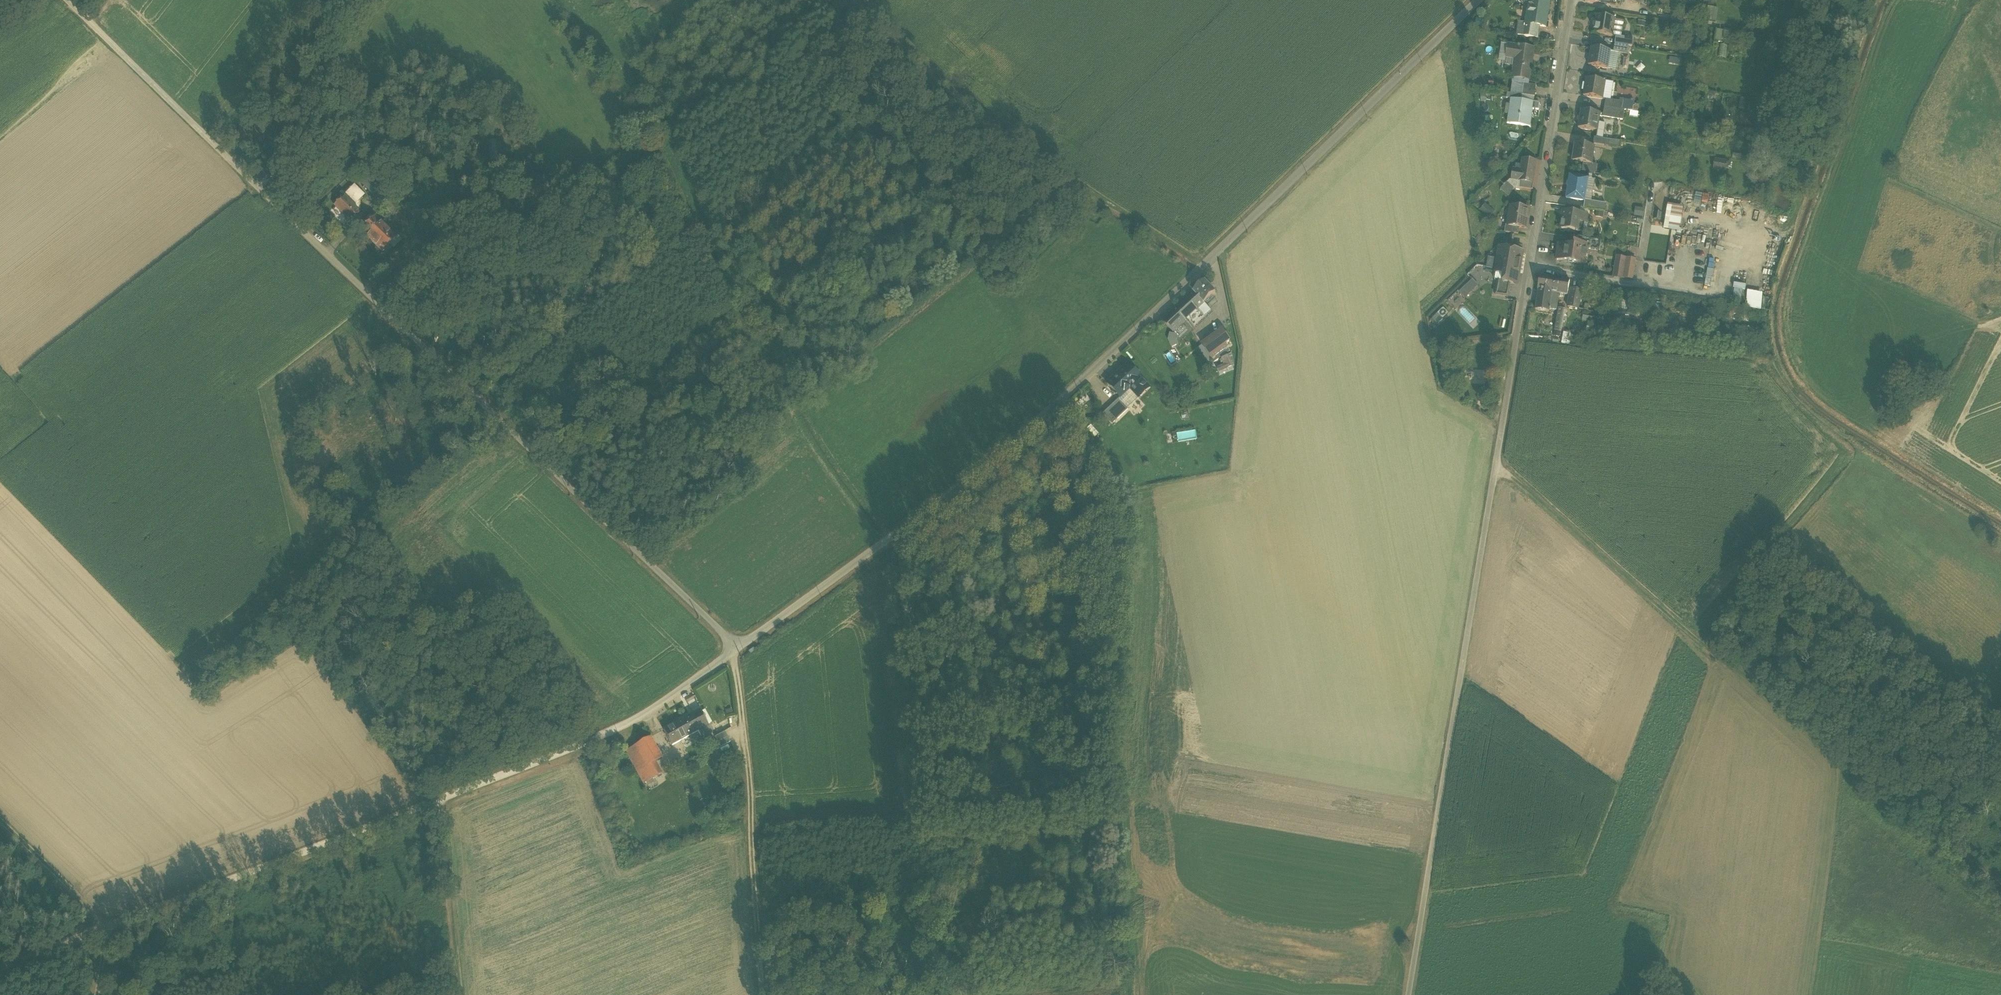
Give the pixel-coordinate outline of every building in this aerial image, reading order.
[(1528,6),(1528,8),(1530,8),(1528,24),(1539,26),(1546,27),(1550,0),(1522,0),(1528,6)] [(1794,10),(1805,12),(1808,0),(1795,0),(1794,10)] [(1715,20),(1718,8),(1710,6),(1707,19),(1715,20)] [(1616,19),(1596,16),(1593,33),(1613,37),(1613,36),(1616,20),(1616,19)] [(1624,22),(1616,20),(1613,36),(1616,36),(1621,37),(1624,22)] [(1538,39),(1539,26),(1528,24),(1521,23),(1519,36),(1538,39)] [(1629,39),(1621,37),(1616,36),(1615,44),(1628,46),(1629,39)] [(1628,46),(1615,44),(1613,51),(1613,53),(1618,54),(1627,55),(1628,46)] [(1515,79),(1530,81),(1535,48),(1519,46),(1519,47),(1509,45),(1507,57),(1506,64),(1510,65),(1511,66),(1515,67),(1514,79),(1515,79)] [(1610,51),(1591,48),(1588,66),(1607,69),(1610,51)] [(1613,51),(1610,51),(1607,69),(1615,70),(1618,54),(1613,53),(1613,51)] [(1538,83),(1530,81),(1515,79),(1513,88),(1518,88),(1517,94),(1525,95),(1536,97),(1538,83)] [(1605,82),(1586,79),(1583,96),(1603,99),(1605,82)] [(1613,83),(1605,82),(1603,99),(1606,100),(1606,99),(1610,100),(1613,83)] [(1513,101),(1524,103),(1525,95),(1517,94),(1514,94),(1513,101)] [(1620,101),(1610,100),(1606,99),(1606,100),(1604,107),(1624,110),(1632,112),(1634,101),(1620,99),(1620,101)] [(1510,122),(1532,125),(1534,109),(1523,108),(1524,103),(1513,101),(1510,122)] [(1603,114),(1601,114),(1600,117),(1622,121),(1624,110),(1604,107),(1603,114)] [(1601,114),(1581,110),(1578,128),(1598,132),(1599,123),(1600,117),(1601,114)] [(1603,139),(1597,138),(1594,137),(1593,144),(1620,149),(1621,142),(1603,139)] [(1596,147),(1577,144),(1574,163),(1583,164),(1593,166),(1596,147)] [(1509,179),(1532,182),(1536,160),(1522,158),(1520,171),(1510,169),(1509,178),(1509,179)] [(1722,164),(1713,163),(1712,170),(1721,172),(1722,164)] [(1593,166),(1583,164),(1582,172),(1596,174),(1597,166),(1593,166)] [(1586,179),(1570,176),(1567,199),(1585,201),(1588,179),(1586,179)] [(1531,189),(1532,182),(1509,179),(1509,178),(1497,190),(1505,196),(1514,187),(1531,189)] [(1587,178),(1586,179),(1588,179),(1585,201),(1591,202),(1594,180),(1592,180),(1592,178),(1587,178)] [(334,205),(351,221),(360,212),(359,210),(360,209),(360,203),(358,201),(364,195),(354,185),(334,205)] [(1606,204),(1591,202),(1585,201),(1584,209),(1590,210),(1605,212),(1606,204)] [(1481,209),(1492,217),(1496,212),(1485,203),(1481,209)] [(1664,229),(1676,231),(1680,208),(1668,205),(1664,229)] [(1567,206),(1566,213),(1589,216),(1590,210),(1584,209),(1567,206)] [(1643,216),(1643,208),(1634,207),(1634,215),(1643,216)] [(1519,229),(1527,230),(1528,220),(1527,219),(1528,210),(1511,208),(1508,227),(1519,229)] [(1589,216),(1566,213),(1563,231),(1587,235),(1589,233),(1590,227),(1588,225),(1589,216)] [(361,231),(382,252),(396,238),(375,217),(361,231)] [(1518,236),(1519,229),(1508,227),(1505,226),(1504,234),(1518,236)] [(1575,246),(1562,244),(1560,260),(1587,265),(1590,250),(1591,241),(1577,238),(1575,246)] [(1604,242),(1591,241),(1590,250),(1602,252),(1604,242)] [(1517,274),(1519,275),(1523,253),(1521,253),(1522,248),(1509,246),(1508,251),(1500,249),(1496,271),(1505,272),(1503,283),(1502,284),(1510,285),(1515,286),(1517,274)] [(1627,264),(1616,262),(1613,277),(1624,279),(1633,280),(1635,261),(1627,259),(1627,264)] [(1505,272),(1496,271),(1494,282),(1498,282),(1503,283),(1505,272)] [(1570,281),(1541,276),(1537,290),(1538,291),(1535,310),(1549,312),(1549,310),(1553,293),(1559,294),(1568,295),(1570,281)] [(1459,291),(1465,297),(1478,284),(1471,278),(1459,291)] [(1215,293),(1205,282),(1194,293),(1204,304),(1207,301),(1215,293)] [(1508,298),(1510,285),(1502,284),(1503,283),(1498,282),(1496,296),(1508,298)] [(1732,283),(1732,301),(1742,301),(1742,284),(1732,283)] [(1567,307),(1578,309),(1582,290),(1571,289),(1567,307)] [(1760,309),(1761,291),(1746,290),(1745,308),(1760,309)] [(1449,298),(1456,306),(1464,298),(1457,291),(1449,298)] [(1215,310),(1207,301),(1204,304),(1194,293),(1164,320),(1176,332),(1192,315),(1201,323),(1215,310)] [(1557,311),(1559,294),(1553,293),(1549,310),(1551,310),(1557,311)] [(1565,310),(1559,309),(1553,336),(1559,337),(1560,332),(1561,332),(1565,310)] [(1440,313),(1436,317),(1441,323),(1446,319),(1440,313)] [(1230,339),(1222,329),(1202,346),(1210,355),(1224,343),(1230,339)] [(1168,345),(1176,345),(1176,333),(1168,333),(1168,345)] [(1229,350),(1224,343),(1210,355),(1214,361),(1229,350)] [(1220,374),(1236,370),(1234,356),(1224,359),(1225,367),(1219,369),(1220,374)] [(1115,375),(1106,384),(1120,398),(1126,392),(1125,391),(1131,386),(1141,396),(1148,388),(1128,366),(1116,376),(1115,375)] [(1127,408),(1141,396),(1131,386),(1125,391),(1126,392),(1120,398),(1118,400),(1127,408)] [(1104,413),(1113,423),(1127,410),(1127,408),(1118,400),(1117,400),(1104,413)] [(702,711),(688,719),(695,733),(699,731),(708,726),(709,725),(702,711)] [(695,733),(688,719),(667,730),(675,745),(695,733)] [(708,726),(699,731),(703,738),(712,733),(708,726)] [(725,732),(715,737),(721,748),(730,742),(725,732)] [(652,738),(626,751),(647,784),(665,773),(658,762),(665,757),(652,738)]
